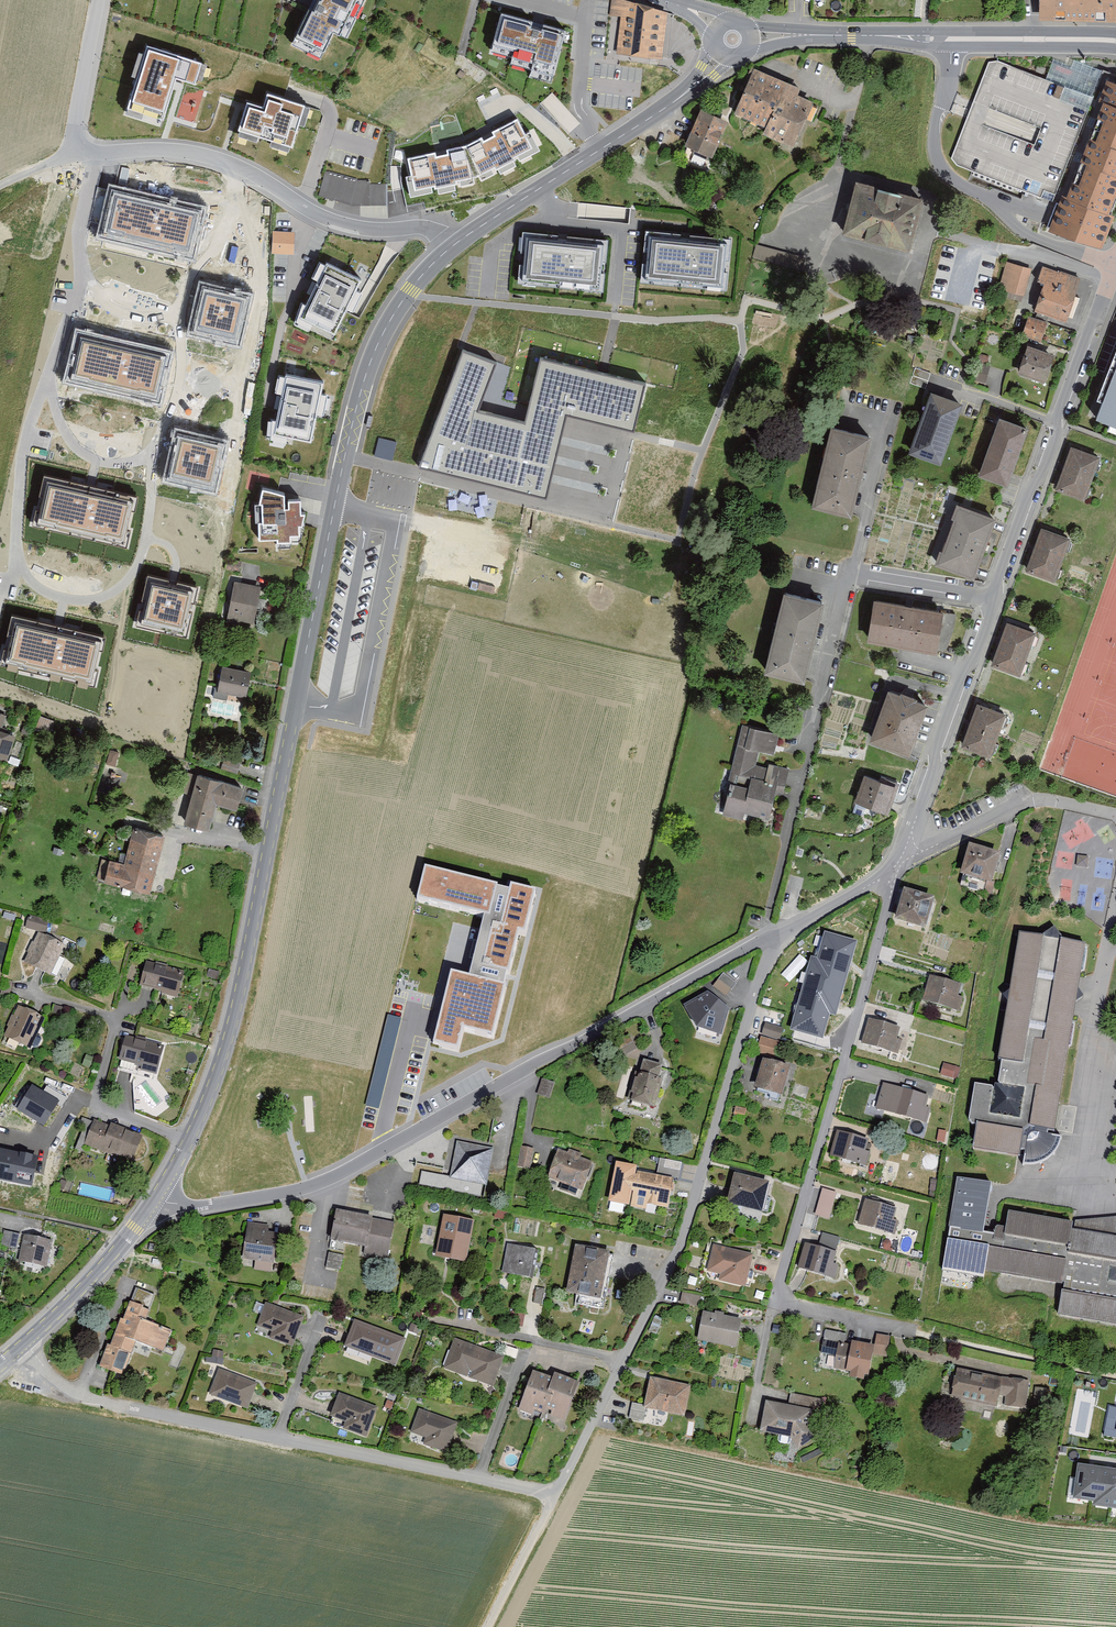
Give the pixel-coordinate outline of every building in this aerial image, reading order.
[(364,0),(318,0),(312,11),(308,9),(294,38),(323,53),(334,32),(345,38),(364,0)] [(620,0),(613,0),(611,17),(620,19),(617,55),(663,62),(668,15),(620,0)] [(1034,21),(1115,24),(1115,12),(1115,0),(1035,0),(1034,21)] [(532,21),(501,13),(493,44),(514,50),(512,57),(533,62),(532,69),(553,75),(565,30),(543,24),(542,27),(532,24),(532,21)] [(129,107),(163,118),(175,78),(195,84),(201,64),(148,47),(129,107)] [(1070,70),(1053,63),(1046,78),(1093,96),(1102,72),(1073,61),(1070,70)] [(759,138),(791,151),(810,104),(793,97),(796,90),(749,70),(730,117),(762,131),(759,138)] [(1107,83),(1097,107),(1083,142),(1115,155),(1115,87),(1107,83)] [(1092,98),(1065,87),(1060,99),(1087,110),(1092,98)] [(249,104),(238,135),(290,152),(305,106),(268,94),(263,109),(249,104)] [(727,126),(696,112),(675,159),(706,172),(727,126)] [(415,191),(476,177),(532,147),(517,120),(492,132),(495,136),(484,142),(481,138),(465,147),(447,151),(448,155),(436,158),(435,153),(408,159),(412,176),(415,191)] [(1083,142),(1074,167),(1115,183),(1115,155),(1083,142)] [(1115,188),(1115,183),(1074,167),(1061,200),(1057,199),(1045,232),(1048,233),(1099,253),(1112,220),(1105,217),(1115,188)] [(387,203),(388,178),(323,175),(322,200),(387,203)] [(904,255),(918,201),(849,184),(836,238),(904,255)] [(100,237),(193,259),(205,208),(111,186),(100,237)] [(518,281),(605,290),(608,239),(522,230),(518,281)] [(691,233),(649,230),(644,282),(726,289),(730,237),(691,233)] [(294,233),(274,232),(273,252),(293,253),(294,233)] [(758,243),(755,253),(802,268),(806,257),(758,243)] [(1029,270),(1005,264),(998,289),(1021,296),(1029,270)] [(302,317),(335,333),(346,310),(352,313),(361,294),(354,291),(359,281),(327,265),(302,317)] [(1063,323),(1078,278),(1041,266),(1036,283),(1042,285),(1033,313),(1063,323)] [(189,333),(239,345),(251,296),(200,284),(189,333)] [(55,292),(51,308),(64,311),(68,295),(55,292)] [(1020,337),(1038,343),(1045,324),(1027,318),(1020,337)] [(65,381),(159,402),(171,349),(77,328),(65,381)] [(1087,418),(1115,430),(1115,344),(1087,418)] [(1015,376),(1042,385),(1051,357),(1025,348),(1015,376)] [(557,428),(525,420),(479,409),(496,361),(462,351),(420,468),(484,482),(543,496),(557,428)] [(525,420),(557,428),(562,411),(632,428),(644,382),(541,357),(525,420)] [(974,363),(969,381),(984,385),(989,367),(974,363)] [(930,373),(914,368),(910,382),(925,387),(928,381),(930,373)] [(274,434),(310,442),(316,415),(323,417),(328,396),(321,395),(323,384),(286,376),(274,434)] [(926,394),(905,456),(937,467),(956,413),(958,405),(926,394)] [(1003,488),(1024,432),(995,421),(993,428),(974,477),(1003,488)] [(851,515),(868,437),(829,428),(811,506),(851,515)] [(162,480),(214,492),(225,443),(174,431),(162,480)] [(375,453),(393,458),(398,440),(379,436),(375,453)] [(1095,459),(1068,449),(1054,491),(1080,500),(1095,459)] [(33,526),(126,548),(138,497),(45,475),(33,526)] [(292,488),(269,482),(264,498),(252,499),(253,521),(257,521),(259,540),(278,539),(278,543),(299,542),(298,535),(309,534),(306,493),(293,494),(292,488)] [(930,569),(969,583),(992,521),(953,506),(930,569)] [(1065,541),(1038,531),(1024,572),(1050,582),(1065,541)] [(136,626),(185,638),(197,589),(148,577),(136,626)] [(223,624),(251,630),(259,589),(230,584),(223,624)] [(807,682),(826,599),(788,590),(769,672),(807,682)] [(948,656),(954,616),(870,602),(864,643),(903,649),(948,656)] [(0,666),(95,688),(106,638),(12,616),(0,666)] [(1031,636),(1004,627),(989,668),(1016,677),(1031,636)] [(248,670),(218,665),(214,692),(244,697),(248,670)] [(866,744),(903,757),(923,706),(887,692),(866,744)] [(1001,716),(974,707),(960,748),(986,758),(1001,716)] [(769,764),(776,735),(739,726),(718,816),(741,822),(743,815),(766,820),(773,793),(782,795),(788,769),(769,764)] [(4,756),(12,735),(0,730),(0,755),(4,756)] [(238,762),(222,758),(220,765),(236,769),(237,765),(238,762)] [(184,824),(208,831),(216,804),(236,810),(243,788),(199,775),(184,824)] [(883,816),(893,789),(863,778),(853,805),(883,816)] [(147,893),(163,834),(130,825),(120,862),(106,858),(100,880),(147,893)] [(994,852),(964,844),(956,874),(986,882),(994,852)] [(444,998),(432,1046),(457,1052),(462,1031),(492,1039),(505,989),(502,988),(505,975),(508,976),(518,935),(525,937),(536,891),(509,885),(507,890),(499,888),(500,885),(423,866),(414,903),(482,920),(468,977),(450,973),(444,998)] [(928,896),(900,888),(891,919),(920,927),(928,896)] [(51,921),(29,914),(24,926),(47,934),(51,921)] [(1039,935),(1015,930),(989,1084),(972,1081),(961,1145),(1018,1154),(1021,1154),(1020,1164),(1040,1162),(1047,1155),(1052,1151),(1059,1134),(1054,1133),(1058,1107),(1072,1017),(1074,1006),(1082,1000),(1076,989),(1077,982),(1085,979),(1088,947),(1084,941),(1058,938),(1051,927),(1039,935)] [(829,1012),(835,1014),(856,941),(826,933),(819,960),(812,958),(792,1028),(822,1036),(829,1012)] [(21,964),(47,977),(62,947),(35,934),(21,964)] [(135,987),(174,998),(181,973),(142,962),(135,987)] [(735,984),(722,975),(712,988),(725,998),(735,984)] [(958,985),(927,976),(921,1001),(956,1010),(960,998),(955,996),(958,985)] [(725,1011),(704,994),(683,1005),(694,1028),(718,1035),(725,1011)] [(25,1051),(42,1019),(16,1006),(0,1036),(0,1038),(25,1051)] [(379,1108),(401,1018),(387,1014),(366,1105),(379,1108)] [(901,1027),(868,1018),(861,1043),(898,1054),(902,1040),(897,1038),(901,1027)] [(762,1025),(760,1035),(777,1040),(780,1029),(762,1025)] [(157,1076),(166,1045),(126,1034),(119,1058),(140,1064),(138,1071),(157,1076)] [(635,1050),(627,1037),(614,1044),(622,1057),(635,1050)] [(777,1042),(759,1038),(755,1055),(772,1059),(777,1042)] [(91,1056),(82,1053),(78,1064),(88,1067),(91,1056)] [(764,1061),(755,1091),(778,1098),(787,1068),(764,1061)] [(659,1067),(642,1062),(639,1073),(635,1073),(628,1101),(650,1108),(658,1079),(655,1079),(659,1067)] [(958,1069),(942,1065),(940,1075),(955,1079),(958,1069)] [(542,1079),(538,1093),(549,1097),(553,1083),(542,1079)] [(929,1095),(883,1083),(876,1109),(927,1123),(931,1108),(926,1106),(929,1095)] [(58,1100),(33,1085),(19,1109),(44,1124),(58,1100)] [(732,1108),(729,1117),(742,1121),(745,1112),(732,1108)] [(131,1161),(141,1135),(95,1118),(85,1144),(131,1161)] [(942,1130),(932,1128),(930,1140),(940,1142),(942,1130)] [(865,1139),(834,1131),(828,1154),(865,1164),(867,1153),(861,1151),(865,1139)] [(491,1149),(453,1141),(446,1174),(423,1169),(419,1184),(481,1197),(491,1149)] [(532,1147),(519,1144),(516,1164),(528,1167),(532,1147)] [(31,1184),(36,1157),(0,1149),(0,1177),(31,1184)] [(560,1151),(549,1180),(583,1194),(594,1163),(579,1158),(581,1153),(570,1149),(569,1154),(560,1151)] [(664,1161),(661,1176),(677,1178),(680,1165),(664,1161)] [(632,1205),(638,1177),(639,1168),(616,1163),(608,1200),(632,1205)] [(772,1184),(731,1174),(724,1203),(764,1214),(772,1184)] [(632,1205),(631,1209),(645,1212),(646,1207),(667,1211),(672,1182),(638,1177),(632,1205)] [(990,1185),(954,1179),(940,1266),(982,1272),(989,1233),(983,1232),(989,1193),(990,1185)] [(917,1199),(927,1201),(931,1183),(920,1180),(917,1199)] [(834,1192),(820,1189),(814,1214),(827,1217),(834,1192)] [(897,1208),(865,1198),(857,1224),(895,1235),(899,1221),(894,1219),(897,1208)] [(333,1207),(326,1240),(363,1246),(361,1258),(389,1262),(397,1219),(333,1207)] [(1115,1217),(1092,1219),(1064,1221),(1008,1212),(1004,1235),(989,1233),(982,1272),(1058,1285),(1052,1316),(1115,1327),(1115,1241),(1112,1240),(1115,1217)] [(463,1263),(473,1221),(444,1214),(434,1256),(463,1263)] [(2,1232),(0,1241),(0,1245),(7,1247),(15,1248),(18,1236),(10,1234),(2,1232)] [(273,1235),(246,1232),(243,1258),(268,1262),(273,1235)] [(822,1232),(818,1246),(835,1251),(840,1237),(822,1232)] [(25,1238),(19,1266),(42,1271),(48,1243),(25,1238)] [(534,1247),(506,1242),(501,1271),(529,1276),(534,1247)] [(818,1246),(805,1242),(798,1267),(835,1278),(839,1265),(834,1263),(837,1252),(835,1251),(818,1246)] [(614,1254),(573,1245),(564,1289),(576,1291),(573,1304),(602,1310),(609,1280),(614,1254)] [(712,1246),(705,1271),(718,1274),(717,1281),(743,1287),(750,1255),(712,1246)] [(337,1256),(322,1253),(318,1270),(333,1273),(337,1256)] [(696,1300),(681,1296),(678,1307),(693,1312),(696,1300)] [(301,1316),(262,1303),(253,1329),(267,1333),(264,1338),(289,1347),(301,1316)] [(147,1310),(127,1304),(121,1321),(118,1320),(109,1346),(105,1345),(98,1366),(121,1375),(134,1341),(161,1352),(169,1331),(143,1321),(147,1310)] [(738,1321),(704,1313),(697,1341),(733,1349),(738,1321)] [(392,1336),(352,1320),(342,1347),(382,1362),(392,1336)] [(890,1336),(877,1333),(874,1345),(873,1354),(887,1357),(890,1336)] [(501,1359),(452,1341),(441,1371),(459,1377),(461,1371),(477,1377),(475,1383),(490,1389),(501,1359)] [(851,1344),(838,1342),(833,1369),(850,1372),(849,1377),(864,1380),(865,1374),(869,1375),(873,1354),(874,1345),(852,1341),(851,1344)] [(506,1353),(516,1356),(518,1348),(508,1346),(506,1353)] [(1029,1380),(957,1368),(951,1398),(997,1406),(999,1395),(1006,1396),(1004,1405),(1025,1409),(1029,1380)] [(254,1384),(216,1371),(208,1395),(245,1408),(254,1384)] [(550,1382),(527,1376),(517,1414),(540,1420),(542,1413),(550,1382)] [(550,1382),(542,1413),(565,1419),(574,1382),(551,1376),(550,1382)] [(688,1385),(648,1378),(642,1407),(682,1415),(688,1385)] [(789,1404),(765,1400),(759,1431),(791,1437),(791,1441),(798,1449),(819,1435),(809,1411),(820,1413),(823,1399),(791,1393),(789,1404)] [(374,1409),(337,1395),(329,1420),(343,1424),(341,1431),(364,1439),(374,1409)] [(640,1421),(642,1407),(629,1404),(628,1410),(626,1418),(640,1421)] [(455,1424),(416,1411),(408,1435),(425,1441),(422,1448),(445,1455),(455,1424)] [(1078,1464),(1073,1498),(1093,1501),(1092,1505),(1115,1509),(1115,1469),(1078,1464)]
